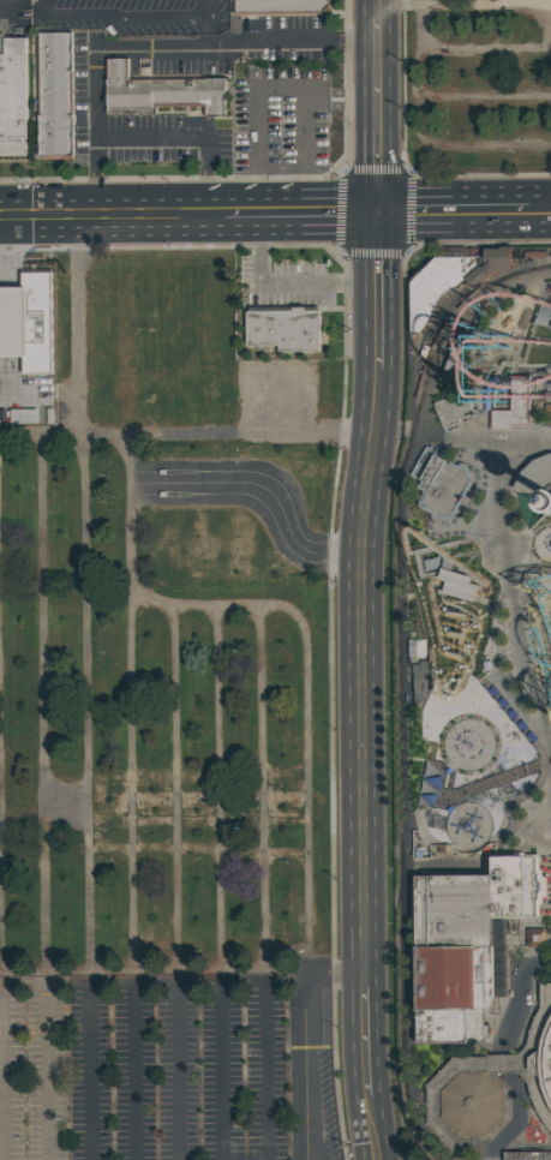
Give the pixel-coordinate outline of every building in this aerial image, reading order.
[(233,14),(233,0),(329,0),(329,13),(233,14)] [(73,156),(38,156),(37,32),(72,32),(73,156)] [(29,159),(0,159),(0,34),(5,34),(5,40),(28,40),(29,159)] [(156,107),(156,114),(106,114),(106,58),(128,58),(130,78),(224,78),(226,115),(204,116),(204,107),(156,107)] [(421,334),(411,334),(411,285),(412,282),(423,271),(436,258),(443,257),(465,257),(466,257),(479,257),(484,257),(484,249),(510,247),(511,268),(508,268),(505,268),(503,269),(504,273),(497,273),(473,291),(465,280),(442,299),(421,334)] [(465,257),(465,247),(443,247),(443,257),(465,257)] [(466,257),(466,249),(479,249),(479,257),(466,257)] [(412,282),(409,280),(420,269),(423,271),(412,282)] [(22,355),(0,356),(0,288),(20,287),(20,273),(52,271),(52,273),(53,375),(23,375),(22,355)] [(319,307),(246,307),(246,346),(280,346),(279,353),(321,352),(319,307)] [(550,330),(550,310),(538,307),(534,326),(550,330)] [(424,346),(419,358),(425,361),(430,348),(424,346)] [(454,349),(469,381),(455,389),(444,372),(454,349)] [(528,412),(528,377),(509,377),(509,391),(511,391),(511,412),(528,412)] [(492,391),(490,390),(489,390),(486,390),(485,390),(484,409),(486,409),(491,409),(492,391)] [(435,403),(444,430),(448,427),(454,425),(459,424),(460,423),(459,420),(466,417),(472,415),(474,414),(473,409),(466,391),(455,396),(443,401),(435,403)] [(443,401),(441,396),(454,391),(455,396),(443,401)] [(11,409),(11,424),(37,424),(37,409),(11,409)] [(491,430),(511,431),(511,426),(528,426),(528,415),(528,413),(528,412),(511,412),(492,411),(491,411),(491,412),(491,430)] [(517,490),(540,494),(541,491),(543,489),(546,484),(550,482),(550,454),(534,461),(521,473),(514,489),(517,490)] [(433,455),(441,459),(445,460),(451,464),(459,467),(460,466),(460,465),(462,464),(463,464),(466,465),(468,467),(469,468),(469,471),(472,472),(473,474),(475,477),(474,482),(472,486),(473,489),(474,498),(472,506),(469,508),(462,514),(456,515),(453,520),(450,522),(448,522),(441,520),(438,521),(435,522),(432,520),(431,518),(431,515),(429,514),(421,510),(419,508),(418,506),(418,503),(418,500),(421,492),(419,490),(423,482),(420,480),(433,455)] [(549,533),(550,532),(550,552),(549,552),(545,551),(543,549),(541,545),(541,540),(543,538),(543,537),(545,534),(549,533)] [(441,569),(441,570),(441,573),(439,575),(438,580),(445,581),(442,593),(474,602),(478,586),(471,585),(473,578),(441,569)] [(426,657),(426,640),(408,640),(408,658),(426,658),(426,657)] [(420,665),(413,665),(413,705),(421,704),(430,680),(432,680),(432,662),(430,662),(420,662),(420,665)] [(472,829),(477,835),(478,836),(480,839),(477,836),(475,836),(471,830),(472,829)] [(539,917),(540,917),(540,905),(541,904),(543,903),(543,898),(546,898),(546,896),(546,892),(546,889),(546,883),(546,879),(546,878),(545,878),(543,878),(543,872),(541,871),(539,871),(539,856),(538,855),(534,855),(525,855),(523,854),(521,853),(513,853),(510,854),(509,855),(503,855),(496,855),(492,855),(492,874),(493,919),(497,919),(505,919),(510,919),(539,917)] [(492,874),(417,877),(417,917),(418,946),(412,946),(412,957),(418,957),(418,1010),(418,1044),(420,1044),(421,1044),(427,1044),(447,1044),(451,1044),(468,1044),(484,1044),(484,1040),(487,1040),(489,1040),(489,1028),(487,1027),(484,1027),(484,1015),(484,1011),(486,1011),(493,1010),(495,1010),(495,998),(493,947),(493,919),(492,874)] [(493,947),(493,919),(497,919),(505,919),(505,921),(505,944),(507,945),(505,946),(507,946),(507,949),(508,952),(508,961),(508,998),(498,998),(496,998),(495,998),(493,947)] [(527,929),(527,933),(527,937),(527,940),(527,943),(527,944),(527,945),(528,949),(546,947),(546,943),(545,929),(543,929),(540,929),(527,929)] [(541,986),(541,1006),(538,1012),(535,1020),(532,1026),(531,1032),(528,1040),(527,1047),(517,1056),(519,1074),(526,1081),(526,1082),(529,1092),(532,1100),(535,1108),(539,1117),(544,1124),(549,1131),(550,1134),(550,985),(541,986)] [(473,1141),(465,1141),(441,1118),(441,1092),(460,1072),(473,1072),(486,1072),(489,1074),(496,1074),(508,1074),(519,1074),(517,1056),(516,1056),(502,1056),(491,1056),(487,1056),(486,1058),(454,1058),(439,1072),(433,1078),(426,1086),(426,1094),(426,1100),(426,1125),(456,1155),(465,1154),(474,1154),(473,1149),(473,1141)] [(487,1137),(505,1118),(505,1092),(489,1074),(486,1072),(460,1072),(441,1092),(441,1118),(461,1137),(473,1137),(487,1137)] [(513,1148),(511,1149),(509,1152),(505,1152),(505,1153),(506,1159),(550,1159),(550,1148),(544,1148),(544,1146),(543,1147),(543,1136),(531,1123),(521,1132),(523,1136),(520,1140),(519,1141),(517,1138),(510,1146),(513,1148)] [(510,1146),(517,1138),(516,1137),(509,1144),(510,1146)]
